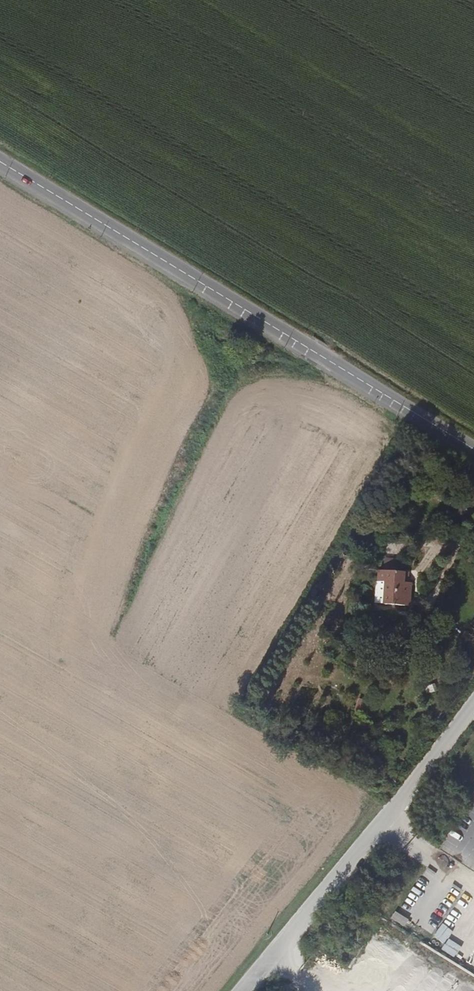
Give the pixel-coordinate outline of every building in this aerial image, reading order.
[(407,573),(380,571),(377,608),(411,610),(413,586),(406,585),(407,573)] [(371,950),(384,958),(391,946),(378,938),(371,950)]
